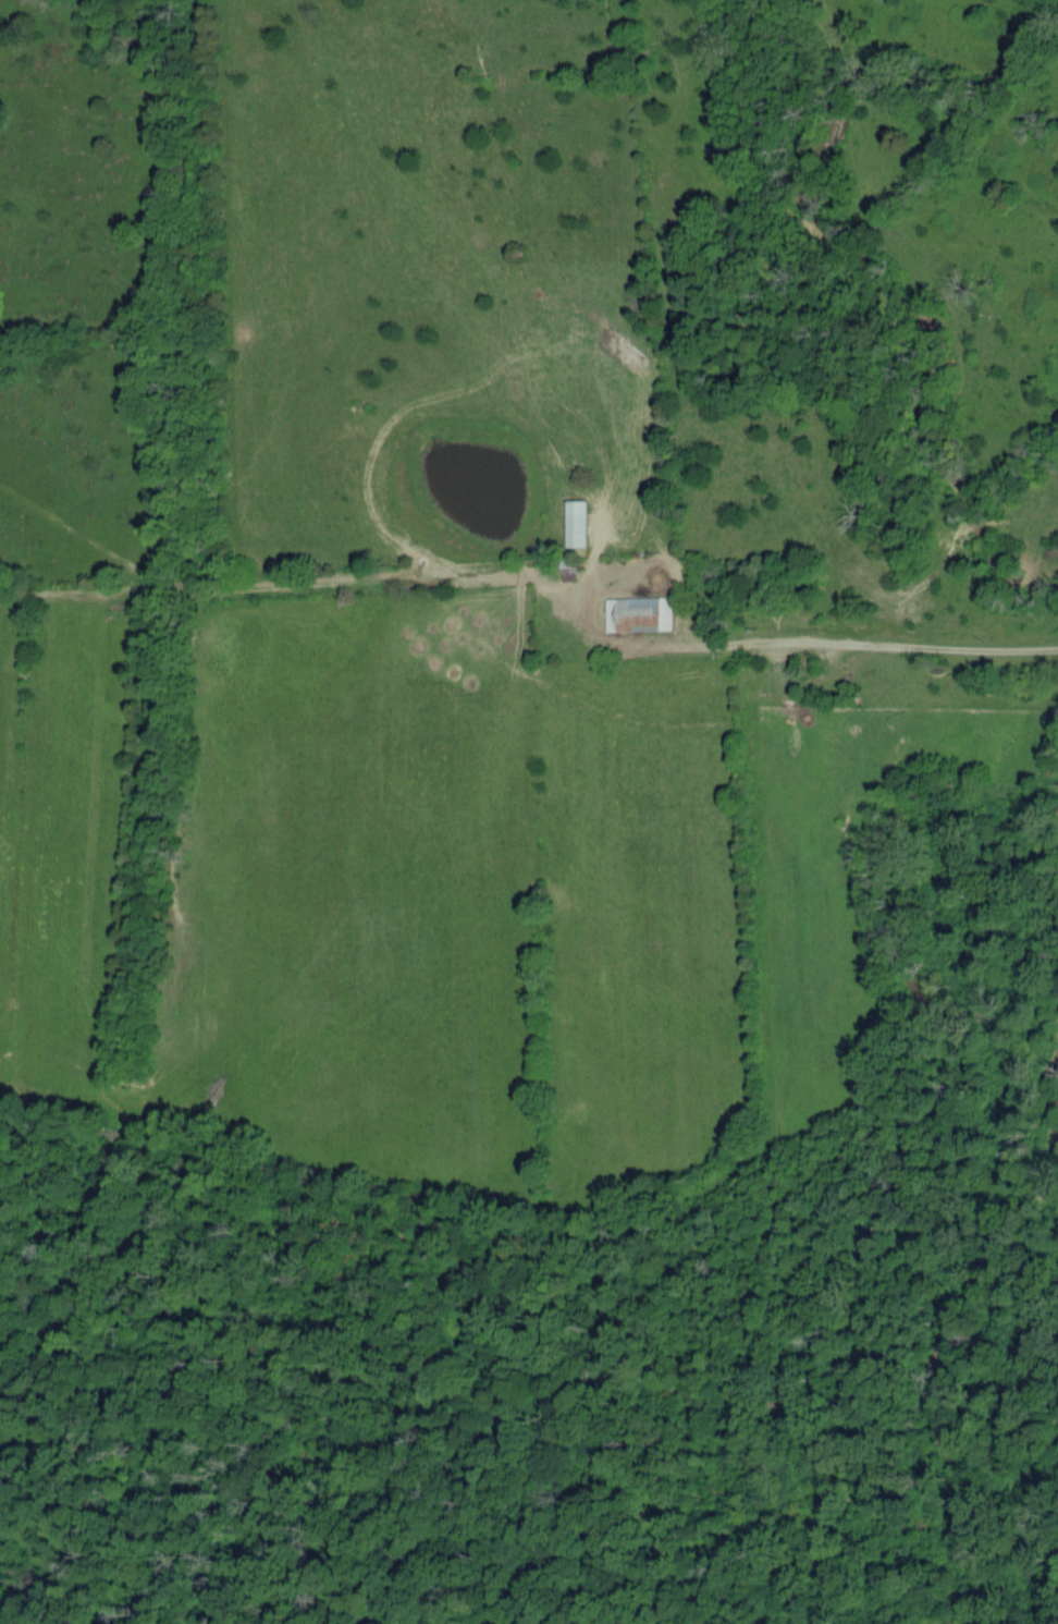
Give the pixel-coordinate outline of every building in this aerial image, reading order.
[(607,633),(674,630),(673,596),(606,599),(607,633)]
